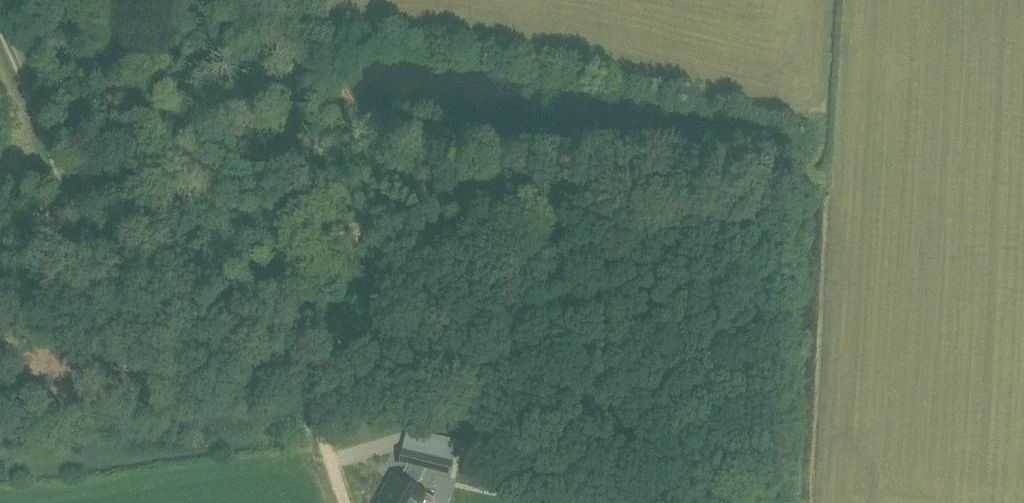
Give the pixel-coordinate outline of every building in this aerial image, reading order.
[(448,479),(449,476),(458,441),(407,429),(397,467),(448,479)] [(427,493),(394,474),(380,498),(383,500),(382,502),(421,502),(427,493)]
